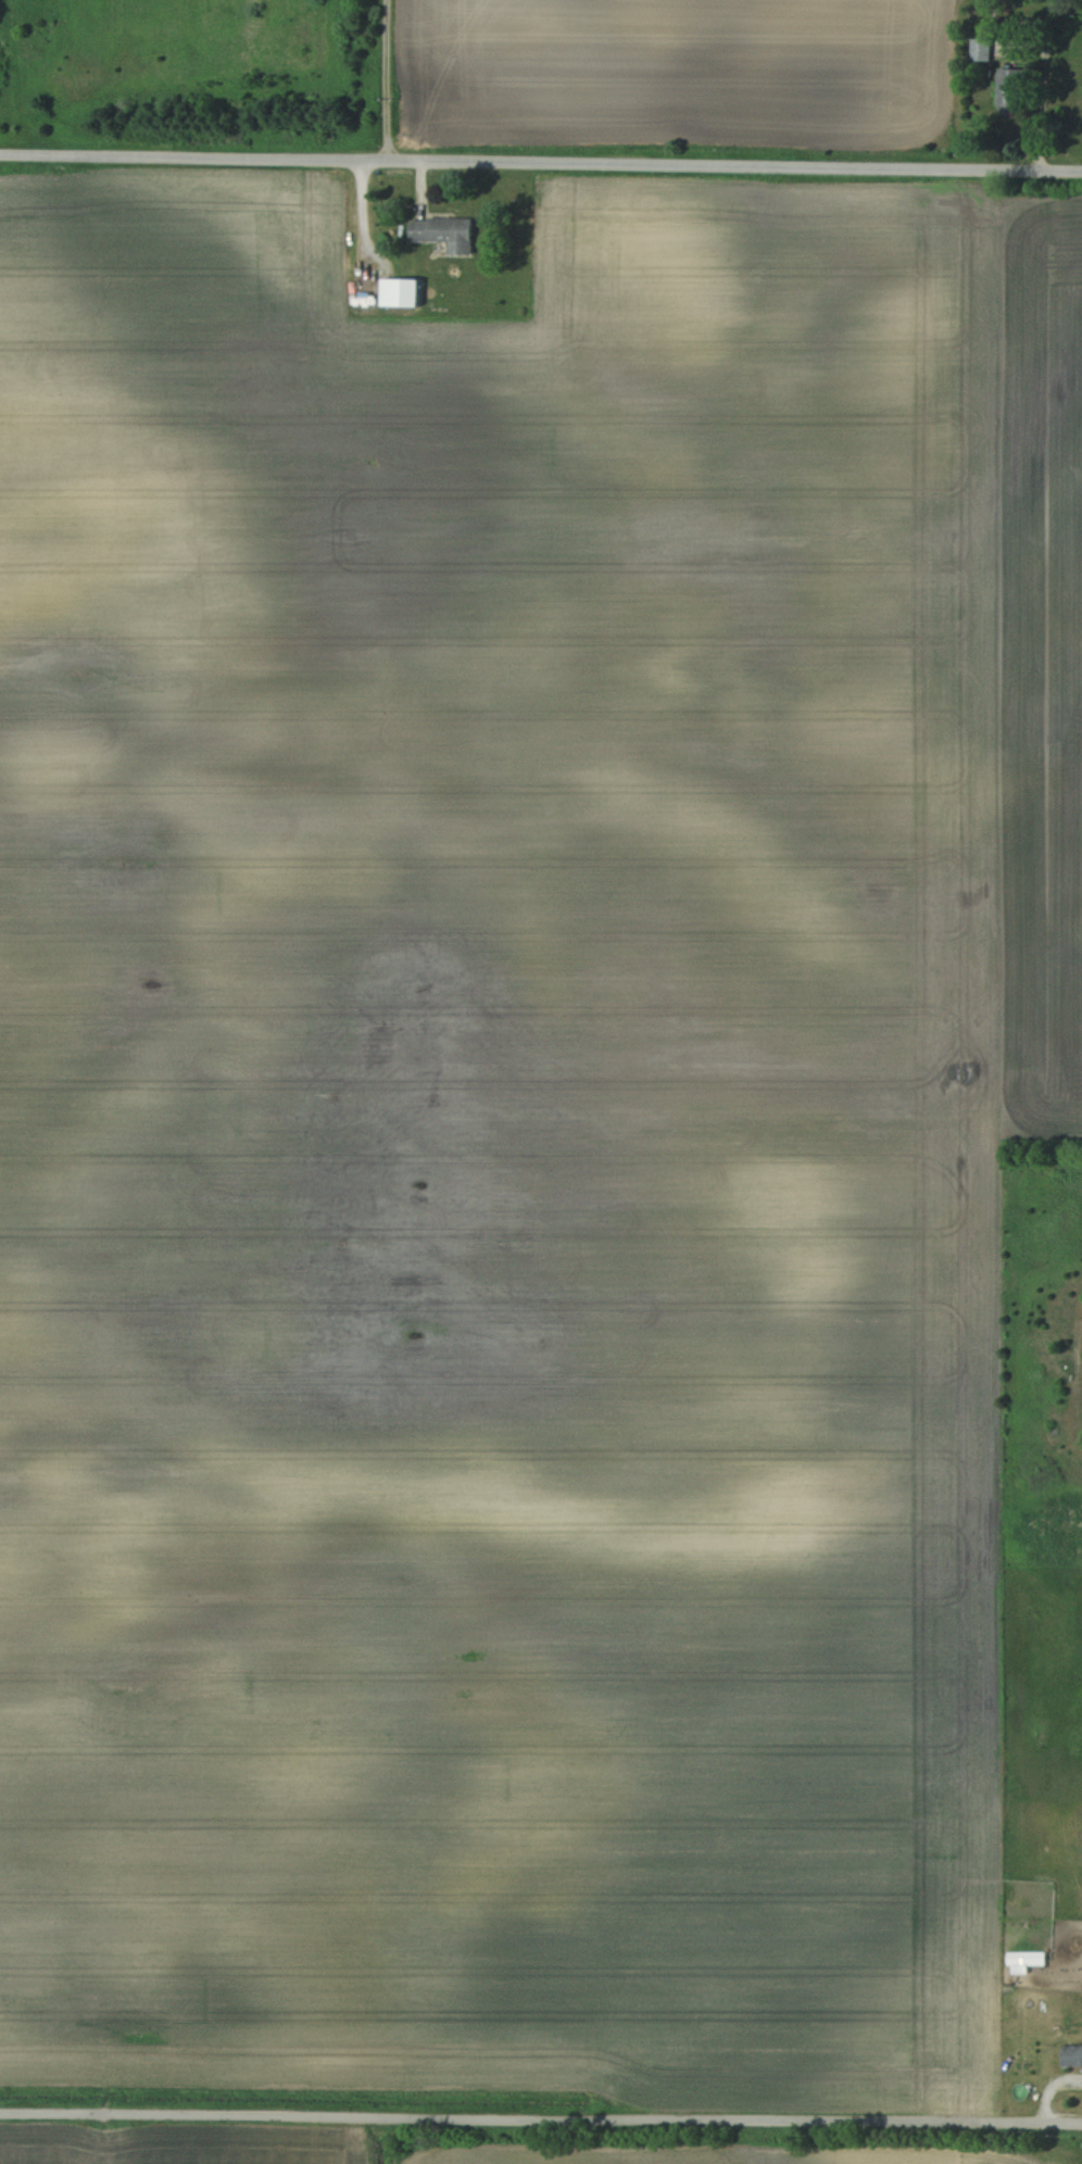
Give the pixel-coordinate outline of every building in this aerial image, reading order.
[(968,61),(988,61),(989,39),(968,39),(968,61)] [(995,111),(1016,111),(1016,69),(995,69),(995,111)] [(444,254),(469,255),(470,219),(407,218),(407,242),(444,242),(444,254)] [(413,280),(379,280),(379,306),(413,306),(413,280)] [(1005,1966),(1043,1966),(1043,1952),(1005,1952),(1005,1966)] [(1081,2065),(1081,2045),(1059,2045),(1059,2065),(1081,2065)]
